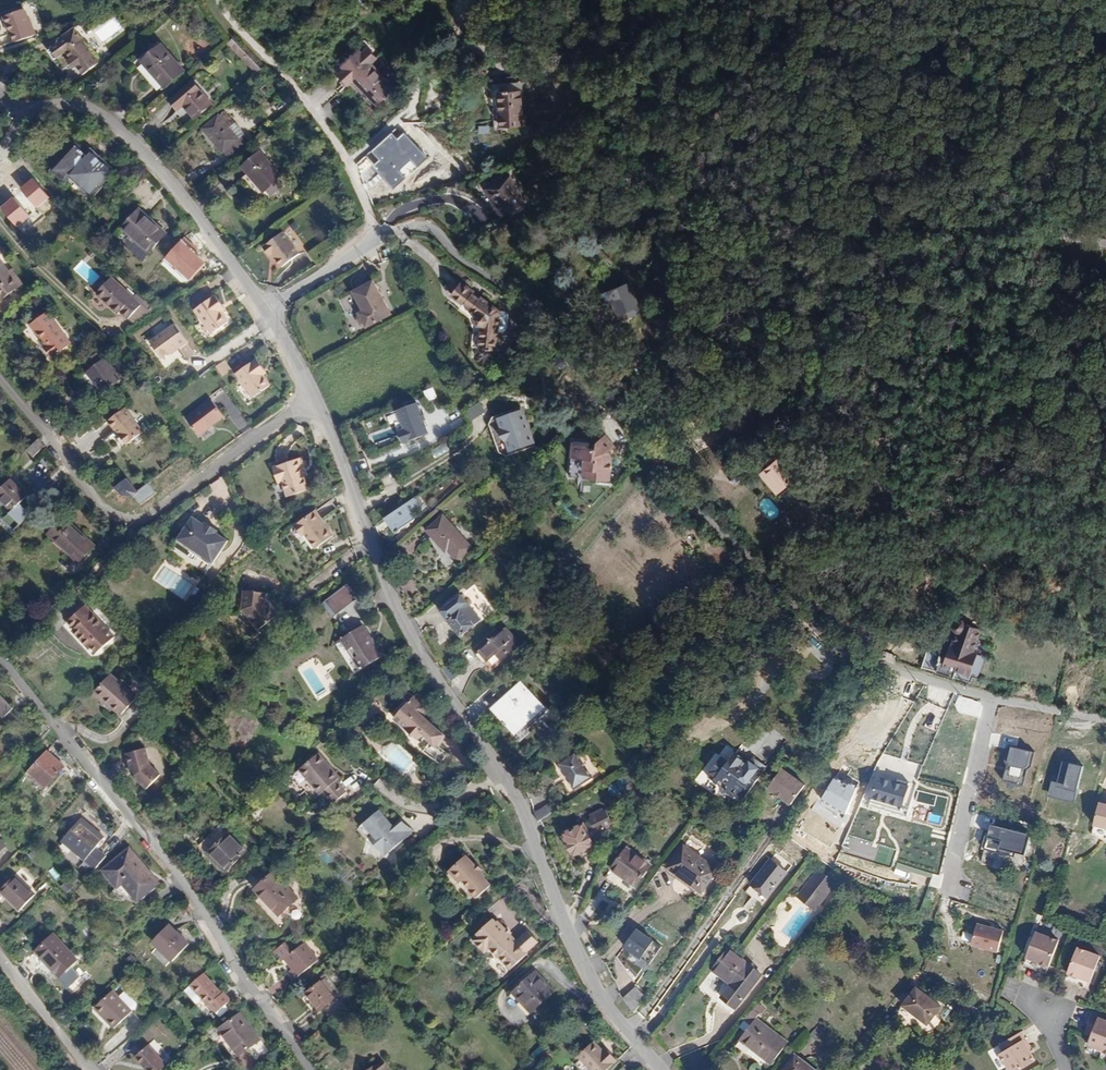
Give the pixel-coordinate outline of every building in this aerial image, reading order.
[(22,15),(1,23),(8,40),(10,39),(14,46),(34,38),(30,30),(29,31),(22,15)] [(98,61),(81,38),(64,51),(69,58),(75,66),(81,74),(98,61)] [(160,43),(142,60),(165,87),(182,70),(160,43)] [(382,55),(373,43),(370,46),(379,58),(382,55)] [(398,86),(377,59),(379,58),(370,46),(368,48),(366,46),(347,61),(348,63),(343,67),(352,79),(358,75),(379,102),(386,96),(389,100),(397,94),(394,90),(398,86)] [(66,60),(71,68),(75,66),(69,58),(66,60)] [(186,106),(203,90),(194,79),(171,100),(179,109),(184,105),(186,106)] [(213,101),(203,90),(186,106),(195,117),(213,101)] [(517,126),(510,91),(488,96),(495,131),(517,126)] [(148,107),(153,113),(164,103),(158,97),(148,107)] [(212,134),(233,116),(227,110),(206,127),(212,134)] [(236,120),(233,116),(212,134),(218,142),(235,129),(231,124),(236,120)] [(240,125),(236,120),(231,124),(235,129),(240,125)] [(245,130),(240,125),(235,129),(240,135),(245,130)] [(235,129),(218,142),(225,149),(246,132),(245,130),(240,135),(235,129)] [(250,136),(246,132),(225,149),(229,154),(250,136)] [(59,163),(92,194),(111,174),(89,153),(85,157),(73,147),(59,163)] [(251,168),(268,154),(264,149),(246,162),(251,168)] [(279,168),(268,154),(251,168),(262,182),(279,168)] [(89,198),(92,194),(59,163),(51,173),(63,185),(68,179),(89,198)] [(284,174),(279,168),(262,182),(266,187),(269,185),(273,192),(286,182),(281,175),(284,174)] [(491,188),(498,205),(524,194),(516,177),(491,188)] [(524,194),(498,205),(503,216),(504,216),(529,205),(524,194)] [(144,254),(162,234),(136,210),(118,230),(144,254)] [(301,251),(284,229),(264,243),(271,252),(273,250),(283,264),(301,251)] [(649,246),(642,263),(652,268),(659,251),(649,246)] [(82,259),(73,268),(90,286),(99,277),(82,259)] [(0,304),(22,285),(15,278),(13,279),(8,274),(0,264),(0,304)] [(138,304),(108,277),(93,293),(116,313),(118,311),(126,318),(138,304)] [(384,307),(367,279),(348,291),(358,309),(354,312),(355,313),(354,314),(353,318),(357,324),(360,325),(361,324),(362,326),(378,317),(375,312),(384,307)] [(482,329),(509,314),(508,313),(504,313),(486,299),(483,301),(477,296),(479,293),(465,283),(454,296),(467,307),(470,304),(476,310),(474,313),(480,318),(478,320),(481,328),(482,329)] [(626,288),(607,297),(617,319),(636,310),(626,288)] [(218,307),(222,304),(215,294),(194,309),(211,334),(228,322),(221,312),(218,307)] [(54,358),(71,345),(47,314),(31,326),(42,342),(45,341),(47,346),(44,349),(50,359),(53,357),(54,358)] [(512,317),(509,314),(482,329),(484,329),(481,350),(498,352),(501,334),(505,335),(509,332),(511,329),(512,321),(512,317)] [(175,346),(177,348),(188,340),(175,322),(150,342),(162,357),(169,351),(175,346)] [(271,384),(264,374),(261,370),(264,367),(257,357),(235,372),(252,396),(271,384)] [(95,382),(112,367),(105,359),(88,374),(95,382)] [(230,369),(223,360),(215,365),(222,375),(230,369)] [(120,376),(112,367),(95,382),(102,390),(120,376)] [(585,381),(571,370),(562,383),(576,393),(585,381)] [(120,376),(102,390),(106,394),(122,379),(120,376)] [(426,399),(436,398),(435,387),(425,389),(426,399)] [(230,415),(217,398),(193,416),(206,433),(230,415)] [(403,442),(429,433),(418,400),(391,410),(403,442)] [(464,411),(472,421),(486,410),(478,401),(464,411)] [(130,405),(114,419),(121,428),(124,426),(130,433),(127,435),(133,442),(150,428),(130,405)] [(503,417),(526,408),(524,405),(497,415),(494,422),(504,450),(511,453),(539,443),(537,439),(515,448),(511,437),(507,433),(507,427),(503,417)] [(537,439),(526,408),(503,417),(507,427),(507,433),(511,437),(515,448),(537,439)] [(841,414),(821,423),(825,434),(845,426),(841,414)] [(570,472),(611,475),(614,454),(611,450),(616,445),(605,432),(595,440),(595,446),(590,446),(590,440),(574,439),(570,472)] [(40,437),(27,449),(34,456),(46,444),(40,437)] [(288,480),(308,466),(304,454),(277,464),(283,481),(288,480)] [(762,485),(772,481),(778,478),(769,455),(752,461),(762,485)] [(774,485),(772,481),(762,485),(752,461),(747,463),(758,492),(774,485)] [(29,464),(26,485),(44,488),(47,467),(29,464)] [(309,467),(308,466),(288,480),(292,494),(313,486),(309,474),(307,468),(309,467)] [(13,511),(27,496),(11,480),(0,491),(0,498),(13,511)] [(140,502),(156,495),(151,485),(135,492),(140,502)] [(417,495),(389,514),(400,529),(418,517),(413,510),(423,503),(417,495)] [(321,508),(318,510),(326,521),(329,519),(321,508)] [(326,521),(318,510),(294,527),(313,553),(339,534),(329,519),(326,521)] [(447,552),(454,561),(470,549),(446,513),(426,527),(443,551),(447,547),(449,550),(447,552)] [(213,561),(229,539),(219,532),(204,522),(194,515),(179,536),(190,544),(190,548),(198,554),(202,553),(213,561)] [(96,543),(71,520),(69,523),(63,518),(49,532),(55,538),(57,536),(67,547),(63,551),(76,563),(96,543)] [(220,530),(206,520),(204,522),(219,532),(220,530)] [(174,572),(165,585),(185,599),(194,587),(174,572)] [(321,602),(332,616),(357,597),(347,583),(321,602)] [(246,609),(257,624),(268,612),(275,607),(272,603),(270,604),(267,601),(269,594),(246,590),(245,596),(252,602),(246,609)] [(464,594),(445,611),(450,617),(465,605),(478,622),(464,634),(465,635),(485,618),(464,594)] [(244,607),(246,609),(252,602),(245,596),(244,607)] [(115,635),(85,604),(68,619),(75,627),(73,628),(88,645),(90,643),(98,651),(115,635)] [(465,605),(450,617),(464,634),(478,622),(465,605)] [(268,612),(257,624),(260,628),(279,613),(275,607),(268,612)] [(339,637),(360,668),(385,651),(366,620),(339,637)] [(509,622),(487,642),(484,645),(492,654),(500,646),(505,652),(522,636),(509,622)] [(952,663),(946,660),(940,677),(957,683),(960,676),(969,679),(978,655),(957,648),(952,663)] [(97,689),(106,697),(108,694),(115,701),(125,710),(138,696),(113,672),(97,689)] [(522,675),(505,691),(511,698),(500,709),(519,731),(548,705),(522,675)] [(250,681),(243,676),(234,686),(241,692),(250,681)] [(3,718),(14,707),(0,694),(0,716),(3,718)] [(108,694),(106,697),(114,704),(115,701),(108,694)] [(439,743),(442,739),(448,732),(426,713),(430,704),(423,701),(417,694),(398,716),(421,735),(428,728),(435,734),(438,736),(436,739),(439,743)] [(453,747),(442,739),(439,743),(436,739),(438,736),(435,734),(428,746),(446,758),(453,747)] [(156,760),(152,742),(133,745),(137,769),(151,783),(165,769),(156,760)] [(1035,750),(1008,744),(1004,758),(1007,764),(1003,781),(1024,785),(1027,770),(1031,767),(1035,750)] [(562,760),(578,784),(596,773),(580,748),(562,760)] [(747,793),(769,764),(756,754),(750,761),(745,757),(746,755),(739,749),(731,759),(725,754),(710,772),(730,788),(734,784),(747,793)] [(60,768),(43,753),(27,771),(44,786),(60,768)] [(337,780),(317,756),(300,770),(321,795),(317,799),(327,809),(344,795),(334,783),(337,780)] [(1052,776),(1048,794),(1075,800),(1083,764),(1064,760),(1060,777),(1052,776)] [(807,782),(784,765),(770,784),(785,795),(794,801),(807,782)] [(909,786),(877,776),(870,797),(902,807),(909,786)] [(792,804),(794,801),(785,795),(783,797),(792,804)] [(553,800),(539,809),(544,817),(545,816),(558,808),(553,800)] [(1101,828),(1105,829),(1105,805),(1099,803),(1095,820),(1093,826),(1101,828)] [(373,804),(370,806),(385,824),(395,816),(392,812),(385,818),(373,804)] [(352,821),(368,840),(378,841),(382,845),(405,826),(395,816),(385,824),(370,806),(352,821)] [(597,824),(590,828),(596,838),(607,832),(609,827),(615,823),(616,818),(611,807),(605,806),(595,812),(594,817),(597,824)] [(563,815),(558,808),(545,816),(550,824),(563,815)] [(97,870),(108,858),(96,847),(104,837),(83,818),(64,840),(97,870)] [(195,842),(222,868),(243,848),(217,821),(195,842)] [(586,852),(595,848),(593,845),(598,842),(596,838),(590,828),(587,821),(576,827),(573,826),(568,828),(566,833),(568,838),(571,839),(577,849),(583,847),(586,852)] [(1023,864),(1025,856),(1031,834),(998,825),(996,831),(988,829),(982,854),(1023,864)] [(378,841),(368,840),(377,850),(382,845),(378,841)] [(701,890),(717,868),(686,844),(670,867),(701,890)] [(615,867),(639,885),(652,865),(628,848),(615,867)] [(478,859),(471,850),(452,867),(463,879),(467,876),(474,883),(473,885),(481,893),(496,880),(490,873),(491,873),(486,867),(488,865),(480,858),(478,859)] [(136,861),(137,859),(131,852),(107,871),(120,887),(125,883),(140,901),(158,885),(147,872),(146,873),(136,861)] [(874,863),(889,867),(892,855),(877,852),(874,863)] [(788,874),(768,858),(749,882),(769,898),(788,874)] [(147,872),(137,859),(136,861),(146,873),(147,872)] [(839,879),(820,866),(803,889),(821,902),(839,879)] [(295,896),(270,870),(252,887),(278,913),(295,896)] [(1,893),(8,900),(23,885),(15,878),(1,893)] [(23,885),(8,900),(21,911),(34,896),(23,885)] [(509,927),(510,925),(503,917),(500,920),(497,917),(480,931),(481,933),(477,937),(489,950),(494,946),(503,956),(504,955),(514,966),(532,950),(530,948),(541,939),(531,928),(521,937),(515,931),(513,932),(509,927)] [(1004,931),(976,923),(970,945),(998,953),(1004,931)] [(191,940),(171,925),(156,942),(175,958),(191,940)] [(653,941),(637,930),(625,947),(641,958),(653,941)] [(1042,930),(1032,955),(1055,964),(1064,938),(1042,930)] [(961,939),(970,942),(973,933),(964,931),(961,939)] [(63,976),(79,960),(55,936),(39,953),(63,976)] [(282,958),(283,960),(303,943),(303,942),(282,958)] [(303,943),(283,960),(289,968),(284,973),(287,978),(313,956),(303,943)] [(1083,945),(1073,971),(1096,980),(1105,954),(1083,945)] [(1055,964),(1032,955),(1029,963),(1052,971),(1055,964)] [(316,960),(313,956),(287,978),(290,981),(316,960)] [(757,980),(724,956),(709,977),(727,991),(718,1004),(731,1015),(757,980)] [(623,973),(636,978),(641,968),(627,962),(623,973)] [(559,988),(540,969),(518,988),(526,997),(527,996),(538,1007),(559,988)] [(1096,980),(1073,971),(1070,978),(1093,987),(1096,980)] [(218,995),(199,976),(187,987),(212,1014),(226,1001),(219,994),(218,995)] [(332,999),(319,981),(299,997),(313,1015),(332,999)] [(629,994),(640,1008),(651,992),(642,982),(629,994)] [(103,1022),(110,1030),(127,1014),(108,993),(93,1008),(104,1020),(103,1022)] [(922,994),(908,1013),(933,1031),(948,1012),(922,994)] [(973,1001),(971,1005),(979,1009),(981,1005),(973,1001)] [(743,1034),(774,1060),(791,1038),(759,1013),(763,1009),(756,1004),(748,1016),(753,1021),(743,1034)] [(90,1010),(103,1022),(104,1020),(93,1008),(90,1010)] [(1092,1024),(1099,1027),(1096,1034),(1093,1043),(1105,1048),(1105,1013),(1097,1010),(1092,1024)] [(259,1038),(240,1011),(219,1026),(238,1053),(259,1038)] [(127,1014),(110,1030),(112,1031),(128,1015),(127,1014)] [(825,1017),(815,1031),(826,1039),(836,1025),(825,1017)] [(1099,1027),(1092,1024),(1089,1031),(1096,1034),(1099,1027)] [(1036,1046),(1026,1030),(1004,1042),(1008,1049),(1005,1051),(1015,1069),(1021,1069),(1040,1059),(1036,1051),(1034,1048),(1037,1047),(1036,1046)] [(578,1054),(584,1062),(607,1042),(600,1034),(578,1054)] [(584,1062),(590,1068),(597,1062),(604,1069),(622,1053),(614,1044),(611,1047),(607,1043),(607,1042),(584,1062)] [(160,1067),(142,1047),(130,1058),(140,1069),(156,1069),(160,1067)] [(786,1069),(787,1069),(823,1069),(799,1052),(786,1069)] [(383,1068),(379,1061),(365,1069),(381,1069),(383,1068)]
